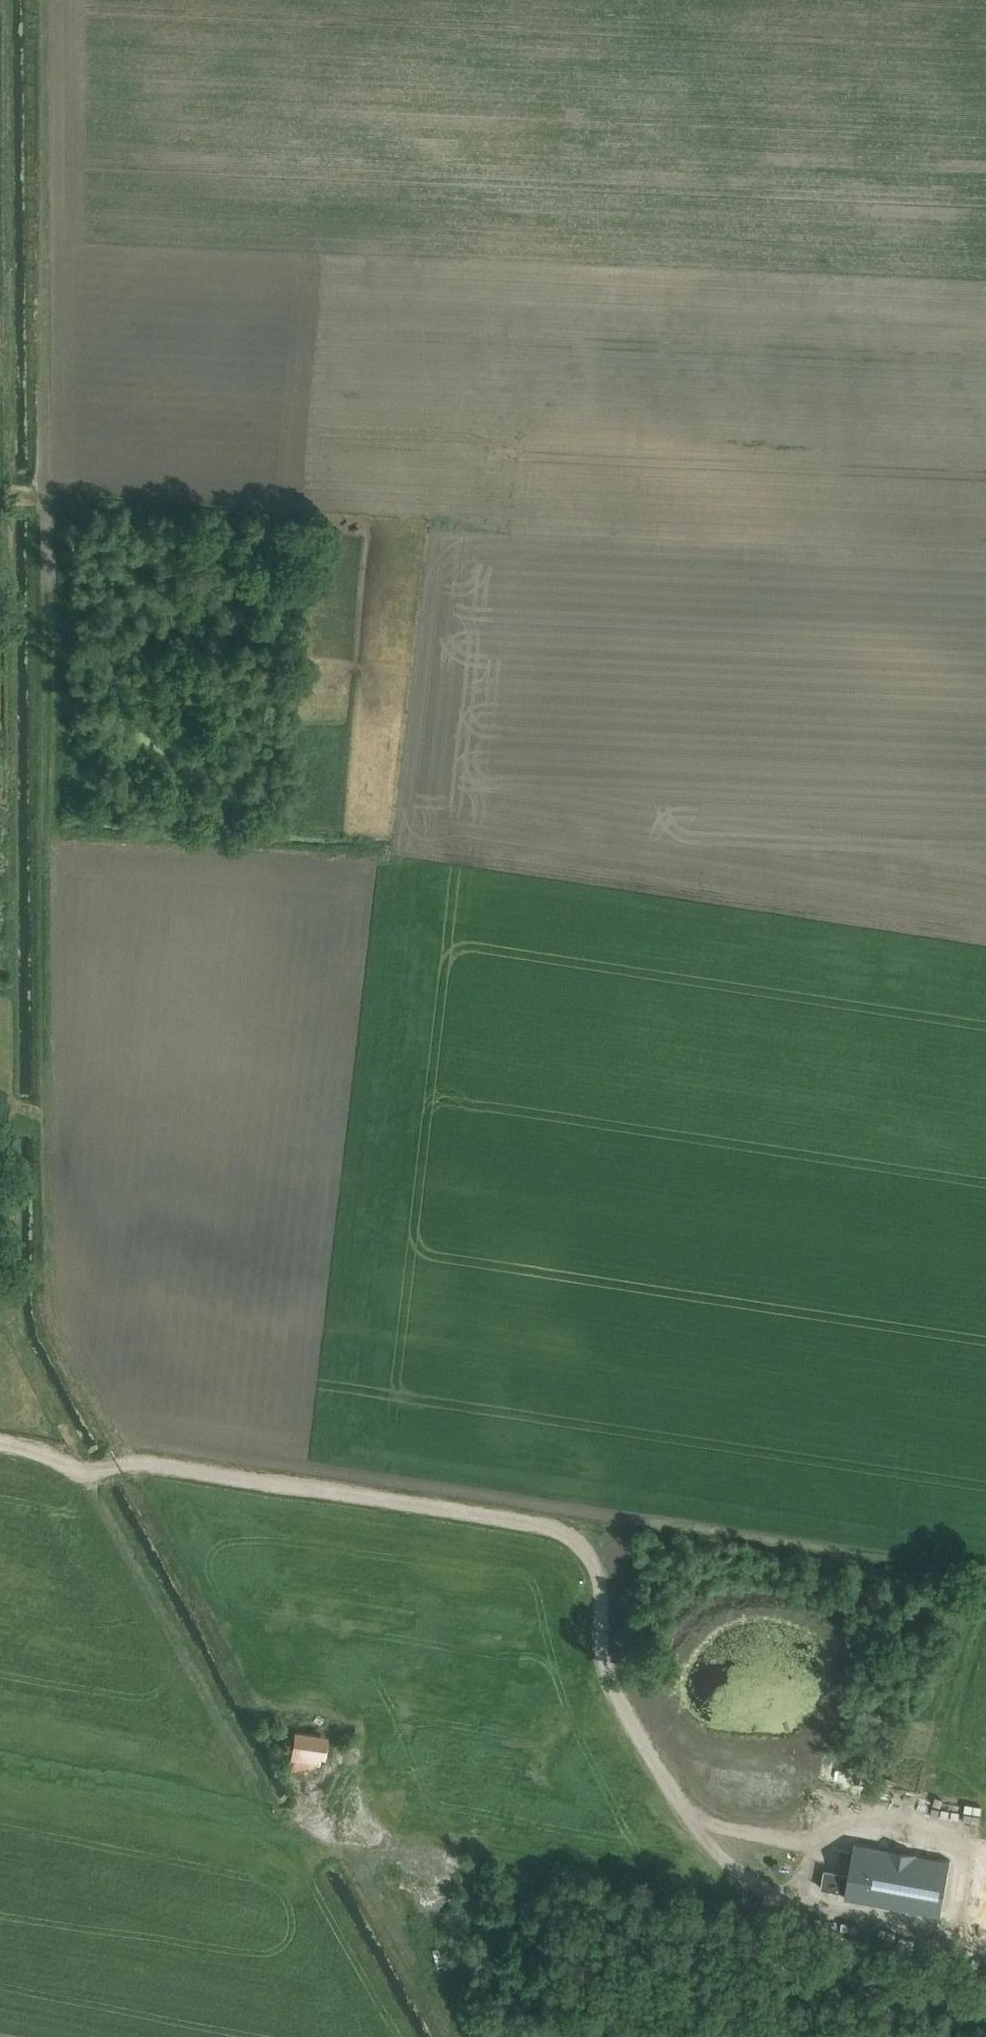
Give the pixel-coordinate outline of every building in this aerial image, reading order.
[(293,1734),(293,1759),(327,1760),(327,1734),(293,1734)] [(434,1820),(434,1801),(424,1801),(424,1820),(434,1820)] [(893,1849),(855,1842),(845,1897),(941,1915),(952,1860),(913,1853),(913,1851),(894,1847),(893,1849)]
